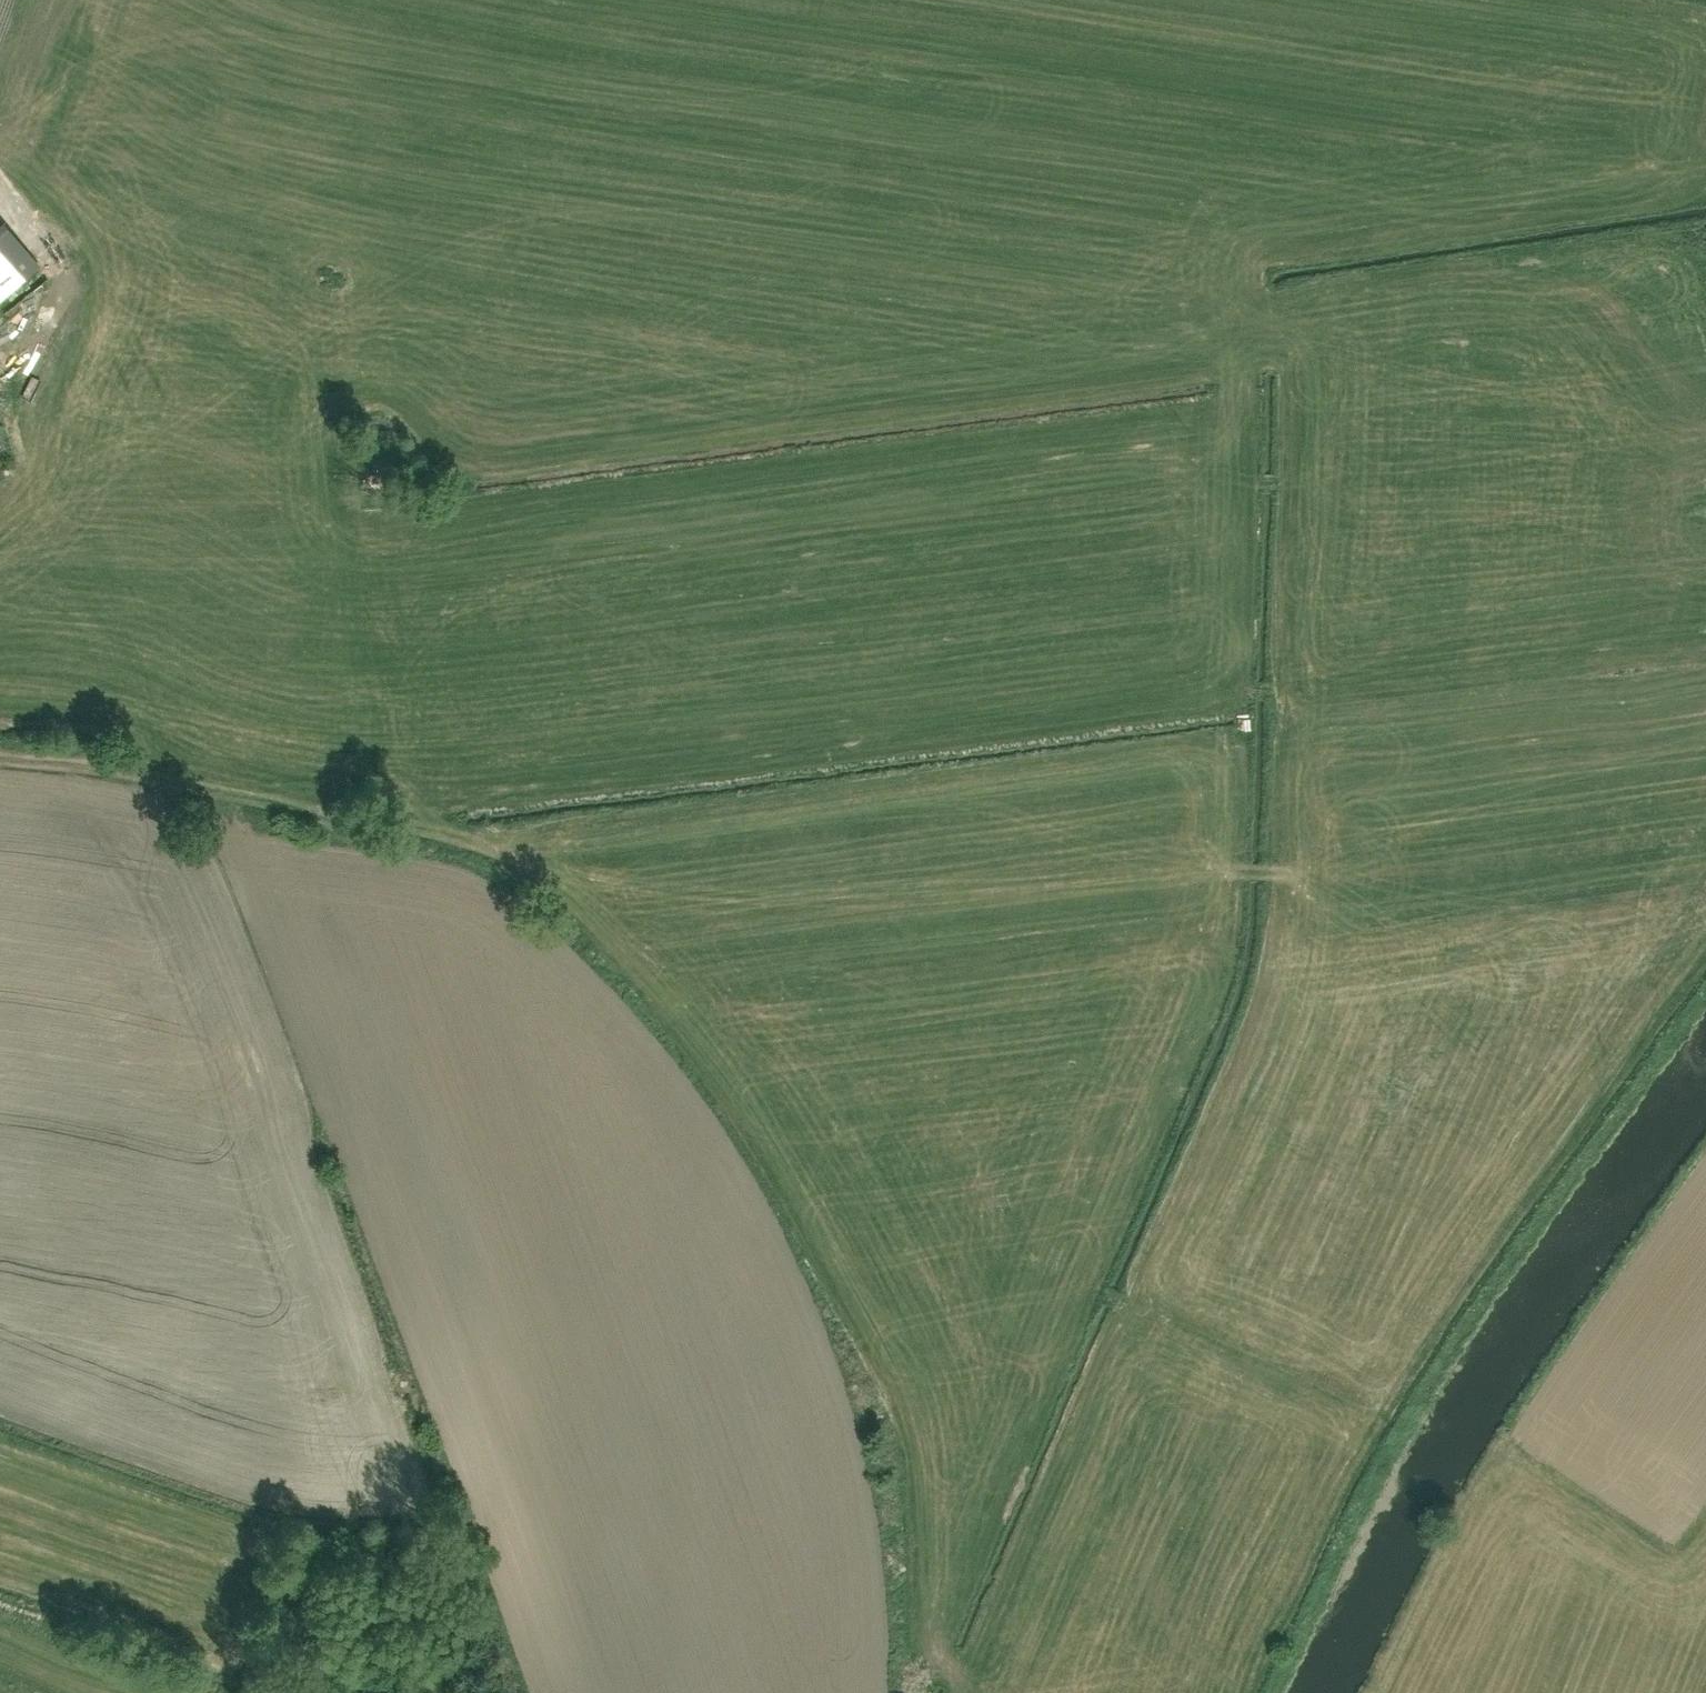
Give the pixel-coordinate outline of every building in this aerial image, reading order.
[(0,243),(0,305),(31,279),(1,242),(0,243)]
